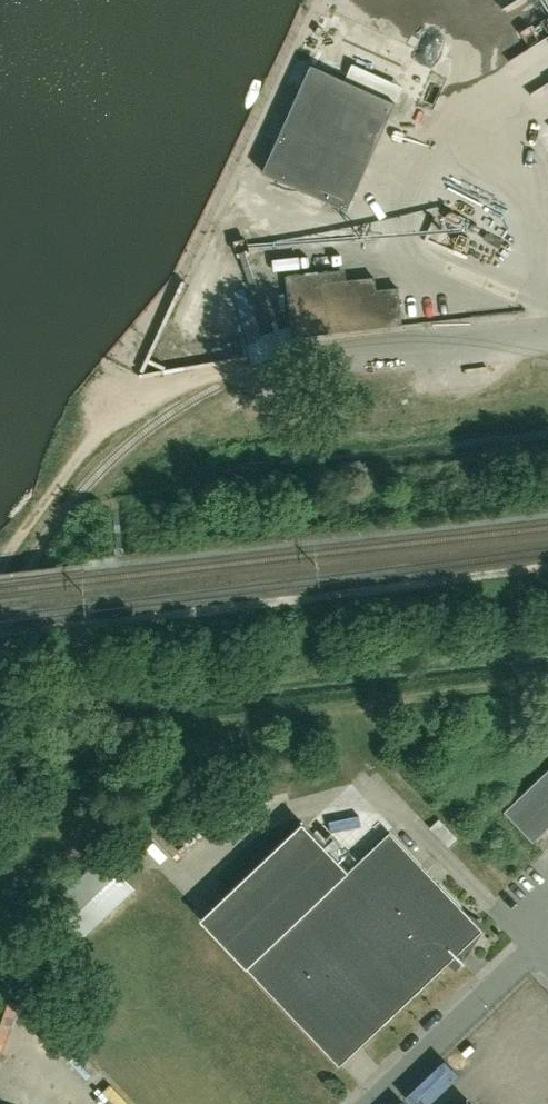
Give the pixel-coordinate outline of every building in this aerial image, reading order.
[(332,55),(345,23),(320,14),(308,46),(332,55)] [(349,209),(360,184),(396,102),(311,63),(263,170),(349,209)] [(293,334),(401,323),(397,287),(376,289),(374,277),(340,280),(339,270),(287,276),(293,334)] [(504,811),(533,842),(547,828),(547,770),(504,811)] [(340,1066),(483,929),(465,911),(466,910),(390,831),(370,850),(360,841),(344,856),(353,866),(346,873),(300,824),(200,918),(340,1066)] [(136,887),(105,854),(53,903),(83,936),(136,887)] [(117,1067),(141,1068),(141,1065),(156,1065),(157,1047),(111,1045),(111,1058),(95,1057),(87,1054),(81,1071),(65,1070),(62,1080),(62,1103),(64,1103),(65,1103),(64,1103),(116,1103),(117,1067)]
